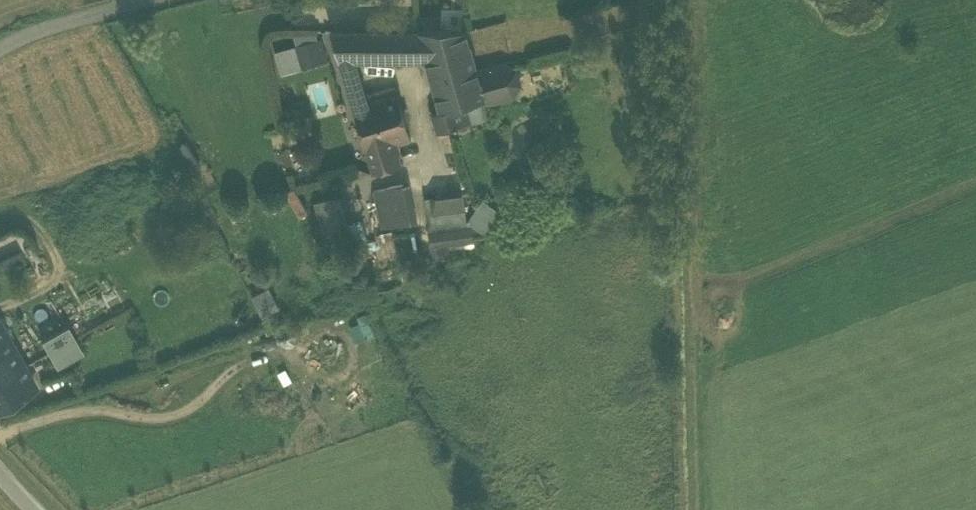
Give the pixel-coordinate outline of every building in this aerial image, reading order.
[(331,30),(354,105),(368,101),(366,93),(356,59),(402,59),(404,29),(332,29),(331,30)] [(402,59),(417,59),(417,29),(404,29),(402,59)] [(483,99),(485,99),(486,98),(477,69),(466,30),(465,29),(417,29),(417,59),(426,59),(441,110),(469,103),(483,99)] [(298,45),(277,47),(279,69),(329,64),(325,31),(297,34),(298,45)] [(480,69),(477,69),(486,98),(485,99),(486,104),(515,96),(521,84),(517,70),(504,63),(480,70),(480,69)] [(396,84),(366,93),(368,101),(390,94),(389,89),(396,87),(396,84)] [(354,105),(374,171),(402,163),(396,143),(412,138),(396,87),(389,89),(390,94),(368,101),(354,105)] [(488,116),(483,99),(469,103),(474,120),(488,116)] [(433,112),(438,130),(474,120),(469,103),(441,110),(433,112)] [(403,182),(411,221),(419,220),(411,181),(403,182)] [(374,189),(382,226),(411,221),(403,182),(388,186),(374,189)] [(315,200),(328,248),(354,241),(341,192),(315,200)] [(426,196),(430,226),(467,222),(463,192),(426,196)] [(470,220),(488,230),(501,205),(483,196),(470,220)] [(477,242),(475,222),(431,227),(433,247),(477,242)] [(24,364),(0,322),(0,377),(24,364)] [(42,340),(56,365),(82,350),(68,325),(42,340)] [(24,364),(0,377),(0,405),(36,387),(24,364)]
